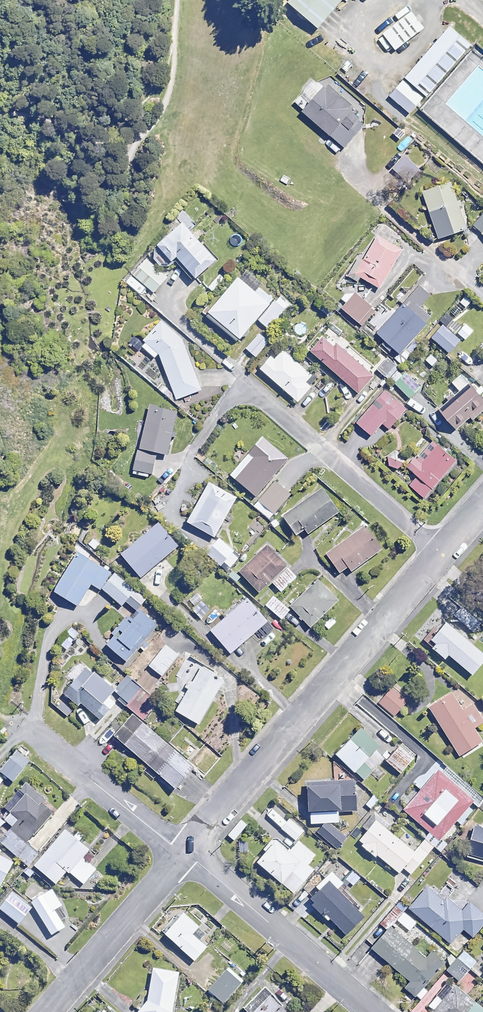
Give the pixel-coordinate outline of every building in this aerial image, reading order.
[(286,6),(316,27),(339,0),(291,0),(286,6)] [(412,8),(382,30),(396,48),(426,26),(412,8)] [(474,43),(452,24),(406,76),(428,95),(474,43)] [(428,100),(402,78),(389,92),(415,114),(428,100)] [(351,108),(325,84),(301,110),(343,147),(364,124),(349,110),(351,108)] [(459,136),(472,147),(479,138),(466,128),(459,136)] [(466,228),(449,182),(422,192),(438,237),(466,228)] [(197,225),(186,213),(178,221),(179,223),(157,244),(161,249),(155,254),(165,265),(173,257),(193,278),(214,258),(190,232),(197,225)] [(472,225),(482,236),(482,213),(472,225)] [(401,250),(376,235),(362,259),(357,256),(346,274),(357,280),(360,276),(379,287),(401,250)] [(167,277),(147,259),(133,274),(154,292),(167,277)] [(261,282),(244,268),(207,311),(238,338),(272,298),(258,286),(261,282)] [(429,295),(418,285),(377,333),(400,353),(431,316),(420,306),(429,295)] [(359,328),(374,310),(349,288),(334,306),(359,328)] [(292,305),(281,295),(259,320),(269,330),(292,305)] [(162,320),(146,336),(143,341),(144,342),(141,346),(153,356),(157,352),(176,399),(202,389),(182,339),(162,320)] [(461,337),(444,322),(430,337),(447,352),(461,337)] [(260,332),(246,347),(255,356),(270,342),(260,332)] [(373,375),(324,332),(309,350),(358,393),(373,375)] [(318,377),(280,344),(259,367),(297,400),(318,377)] [(420,386),(401,369),(391,379),(410,397),(420,386)] [(458,376),(451,382),(455,387),(448,392),(452,397),(439,408),(455,428),(482,405),(482,400),(470,383),(466,386),(458,376)] [(406,407),(386,389),(356,422),(370,435),(382,422),(388,428),(406,407)] [(143,422),(131,473),(147,477),(148,473),(156,475),(160,454),(167,455),(177,411),(149,404),(145,423),(143,422)] [(287,458),(262,437),(230,475),(254,496),(287,458)] [(455,460),(434,442),(419,459),(415,456),(407,466),(418,475),(409,485),(423,497),(455,460)] [(398,449),(385,454),(391,469),(404,464),(398,449)] [(290,494),(274,481),(254,506),(269,519),(290,494)] [(236,498),(208,482),(186,521),(214,537),(236,498)] [(337,512),(321,489),(282,516),(295,535),(304,529),(307,533),(337,512)] [(178,546),(158,522),(120,553),(139,577),(178,546)] [(380,549),(362,523),(323,551),(338,572),(347,566),(350,570),(380,549)] [(241,558),(218,538),(204,553),(227,573),(241,558)] [(270,581),(286,566),(267,545),(239,571),(259,592),(270,581)] [(133,587),(77,552),(53,591),(77,605),(90,584),(123,603),(126,598),(139,608),(147,598),(133,587)] [(287,567),(271,582),(280,592),(296,577),(287,567)] [(337,600),(318,579),(290,606),(309,626),(337,600)] [(289,610),(273,596),(265,605),(280,619),(289,610)] [(267,620),(247,597),(209,631),(229,654),(267,620)] [(480,623),(461,607),(453,615),(473,631),(480,623)] [(157,626),(136,608),(128,618),(105,644),(127,662),(157,626)] [(444,622),(430,639),(471,674),(482,661),(482,655),(444,622)] [(178,655),(164,644),(148,666),(161,677),(178,655)] [(189,668),(180,686),(186,689),(175,709),(200,722),(223,678),(199,665),(196,671),(189,668)] [(113,691),(87,666),(62,692),(76,705),(79,701),(99,720),(116,702),(109,695),(113,691)] [(142,683),(129,673),(115,691),(128,701),(142,683)] [(407,701),(391,687),(377,702),(392,717),(407,701)] [(154,706),(138,693),(128,706),(144,719),(154,706)] [(451,694),(429,707),(460,755),(482,741),(473,728),(482,722),(482,707),(476,696),(459,707),(451,694)] [(194,766),(130,713),(111,737),(175,790),(194,766)] [(379,744),(360,726),(334,753),(364,780),(384,758),(374,749),(379,744)] [(416,755),(401,742),(385,761),(399,773),(416,755)] [(13,751),(0,767),(0,775),(11,784),(28,763),(13,751)] [(433,846),(435,848),(440,852),(448,843),(441,838),(473,801),(437,771),(403,810),(429,832),(424,839),(433,846)] [(324,822),(329,822),(339,822),(338,811),(356,810),(355,779),(305,781),(306,810),(310,810),(311,823),(324,822)] [(43,800),(25,783),(4,808),(8,812),(2,819),(27,842),(51,814),(39,804),(43,800)] [(304,829),(289,818),(281,829),(296,840),(304,829)] [(428,853),(418,845),(413,852),(375,819),(358,840),(397,873),(403,867),(410,873),(428,853)] [(329,822),(324,822),(316,832),(337,849),(347,837),(329,822)] [(467,825),(460,856),(482,862),(482,829),(467,825)] [(70,874),(83,858),(89,852),(77,842),(83,836),(76,830),(71,836),(64,830),(33,867),(54,884),(66,870),(70,874)] [(291,850),(275,836),(254,861),(293,893),(313,869),(308,865),(316,855),(299,841),(291,850)] [(12,863),(0,856),(0,884),(12,863)] [(83,858),(70,874),(83,885),(96,869),(83,858)] [(358,906),(360,904),(349,893),(347,895),(338,886),(342,882),(331,870),(303,896),(322,916),(327,921),(330,918),(345,934),(365,915),(358,906)] [(427,887),(408,911),(451,944),(463,928),(474,937),(482,924),(482,914),(469,903),(462,911),(445,898),(443,900),(427,887)] [(60,905),(51,890),(31,902),(50,934),(62,927),(52,910),(60,905)] [(12,892),(0,906),(0,910),(17,924),(31,908),(12,892)] [(181,909),(160,932),(193,962),(207,947),(198,939),(205,931),(181,909)] [(417,921),(402,912),(397,921),(411,930),(417,921)] [(403,990),(413,999),(417,995),(421,999),(427,992),(422,987),(444,962),(431,950),(424,958),(389,926),(370,946),(410,982),(403,990)] [(476,962),(464,951),(448,970),(460,981),(476,962)] [(153,967),(147,999),(136,1011),(171,1011),(179,972),(153,967)] [(241,984),(225,970),(208,991),(223,1004),(241,984)] [(454,985),(439,1001),(435,997),(427,1006),(433,1011),(482,1011),(482,1010),(454,985)] [(266,988),(241,1008),(245,1011),(285,1011),(266,988)]
